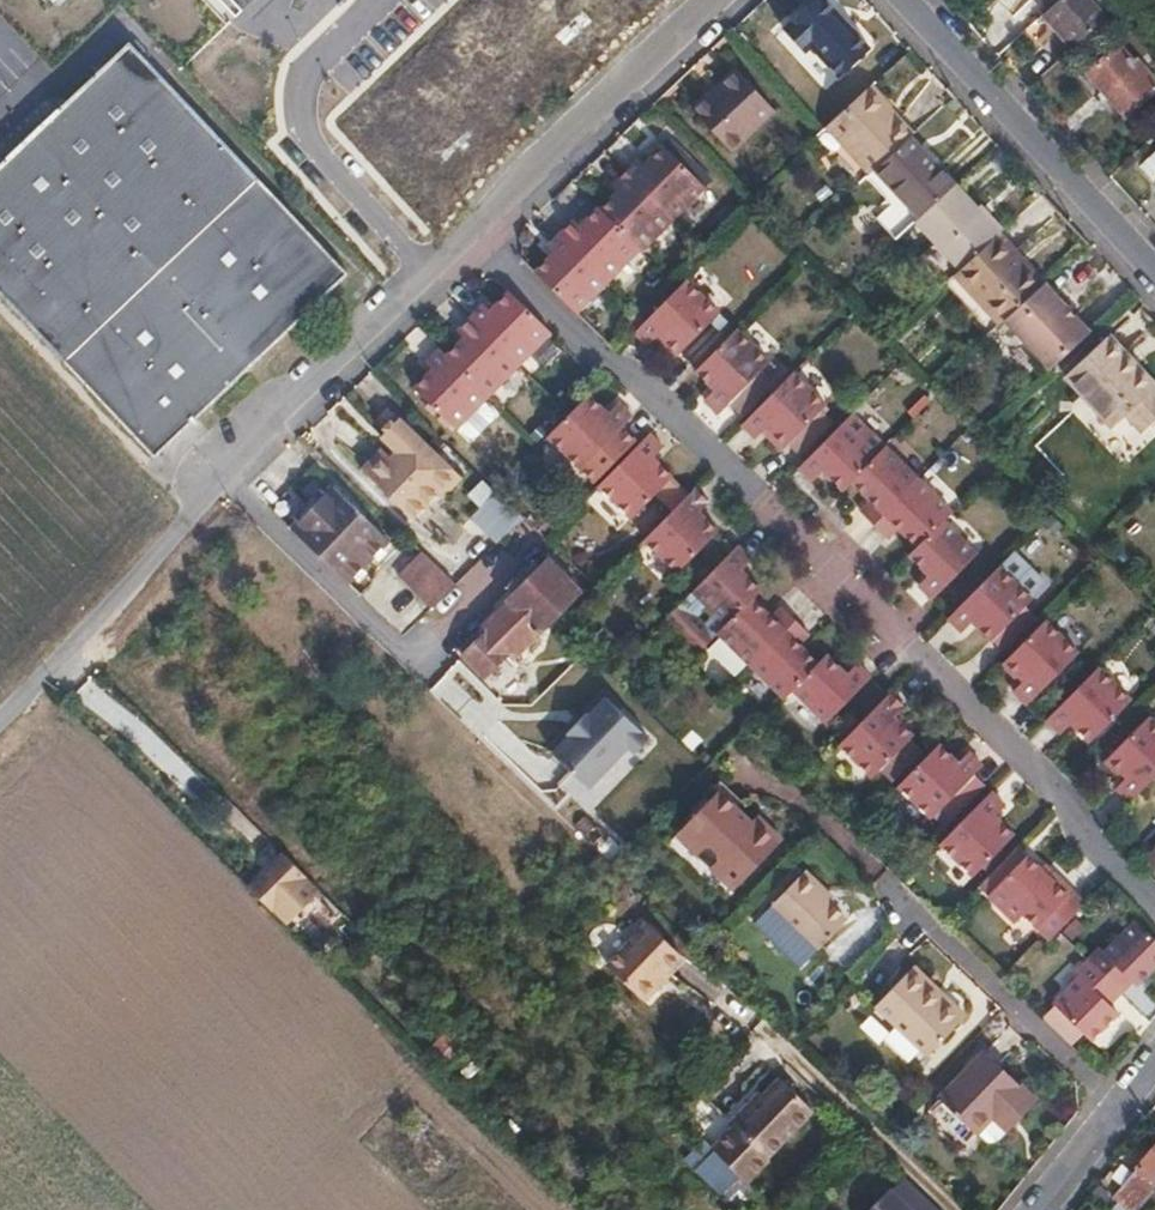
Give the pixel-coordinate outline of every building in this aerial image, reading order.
[(828,0),(812,0),(783,26),(800,45),(807,39),(838,74),(870,45),(828,0)] [(1043,13),(1072,46),(1104,17),(1088,0),(1057,0),(1043,13)] [(0,166),(0,291),(158,457),(280,341),(277,338),(303,311),(307,315),(350,274),(130,44),(128,42),(0,166)] [(1088,72),(1124,113),(1154,84),(1154,81),(1137,62),(1135,63),(1117,46),(1088,72)] [(430,210),(510,110),(440,53),(397,106),(394,104),(356,151),(430,210)] [(693,107),(731,148),(775,109),(737,67),(693,107)] [(906,134),(884,111),(890,105),(869,83),(827,122),(870,168),(904,136),(906,134)] [(870,168),(827,122),(812,136),(855,182),(861,177),(870,168)] [(950,185),(904,136),(870,168),(861,177),(886,204),(871,218),(892,240),(916,218),(950,185)] [(676,214),(705,185),(662,142),(649,155),(654,160),(647,166),(642,161),(635,154),(626,163),(676,214)] [(647,166),(654,160),(649,155),(642,161),(647,166)] [(676,214),(626,163),(617,173),(666,223),(676,214)] [(666,223),(617,173),(607,182),(613,188),(618,194),(613,199),(607,194),(597,204),(639,246),(641,248),(666,223)] [(995,234),(950,185),(916,218),(961,266),(995,234)] [(618,194),(613,188),(607,194),(613,199),(618,194)] [(607,277),(639,246),(597,204),(584,217),(588,221),(582,226),(578,222),(572,215),(559,228),(607,277)] [(588,221),(584,217),(578,222),(582,226),(588,221)] [(607,277),(559,228),(544,242),(550,248),(555,253),(548,260),(543,255),(533,266),(575,309),(607,277)] [(1038,285),(1010,255),(1014,251),(997,233),(995,234),(961,266),(952,275),(997,323),(1004,317),(1038,285)] [(548,260),(555,253),(550,248),(543,255),(548,260)] [(1042,281),(1014,251),(1010,255),(1038,285),(1042,281)] [(680,352),(720,313),(686,277),(634,331),(648,345),(656,339),(663,331),(673,341),(671,344),(680,352)] [(1009,323),(1049,286),(1044,280),(1042,281),(1038,285),(1004,317),(1009,323)] [(1088,327),(1049,286),(1009,323),(1048,365),(1088,327)] [(517,365),(548,333),(505,290),(492,303),(497,308),(491,313),(487,308),(482,303),(469,317),(517,365)] [(491,313),(497,308),(492,303),(487,308),(491,313)] [(280,341),(307,315),(303,311),(277,338),(280,341)] [(517,365),(469,317),(456,330),(461,335),(466,340),(459,347),(454,342),(443,353),(486,396),(517,365)] [(753,375),(769,359),(737,326),(693,371),(705,383),(711,375),(718,383),(711,388),(701,398),(715,412),(725,402),(753,375)] [(1061,373),(1111,424),(1125,411),(1133,403),(1150,421),(1154,416),(1154,377),(1108,328),(1061,373)] [(673,341),(663,331),(656,339),(675,358),(680,352),(671,344),(673,341)] [(459,347),(466,340),(461,335),(454,342),(459,347)] [(457,426),(486,396),(443,353),(437,347),(424,360),(430,366),(435,370),(429,376),(425,371),(413,383),(457,426)] [(429,376),(435,370),(430,366),(425,371),(429,376)] [(786,444),(826,404),(791,370),(786,375),(770,391),(742,419),(740,422),(753,435),(759,429),(768,419),(774,425),(771,431),(786,444)] [(718,383),(711,375),(705,383),(711,388),(718,383)] [(742,419),(770,391),(753,375),(725,402),(742,419)] [(622,424),(631,415),(615,399),(605,410),(600,416),(593,411),(599,404),(586,392),(553,426),(547,432),(581,466),(596,481),(637,440),(622,424)] [(1150,421),(1133,403),(1125,411),(1141,429),(1150,421)] [(600,416),(605,410),(599,404),(593,411),(600,416)] [(465,478),(403,419),(387,436),(404,451),(397,458),(395,456),(374,478),(417,519),(443,491),(448,496),(465,478)] [(771,431),(774,425),(768,419),(759,429),(780,450),(786,444),(771,431)] [(848,484),(877,454),(843,420),(796,467),(811,482),(820,472),(826,466),(831,471),(825,477),(840,492),(848,484)] [(630,514),(671,474),(659,463),(655,469),(646,461),(650,455),(661,444),(647,430),(637,440),(596,481),(630,514)] [(871,528),(920,480),(886,446),(877,454),(848,484),(861,497),(867,491),(872,496),(866,503),(856,513),(871,528)] [(374,478),(395,456),(387,448),(365,468),(374,478)] [(659,463),(650,455),(646,461),(655,469),(659,463)] [(825,477),(831,471),(826,466),(820,472),(825,477)] [(943,521),(952,512),(920,480),(871,528),(882,539),(892,529),(898,522),(903,528),(897,534),(914,551),(943,521)] [(679,572),(721,529),(706,515),(701,521),(694,514),(699,508),(710,497),(695,484),(643,537),(679,572)] [(337,487),(295,529),(349,583),(391,541),(337,487)] [(500,540),(523,515),(495,488),(471,513),(500,540)] [(866,503),(872,496),(867,491),(861,497),(866,503)] [(701,521),(706,515),(699,508),(694,514),(701,521)] [(976,553),(943,521),(914,551),(906,559),(918,570),(923,565),(930,571),(924,576),(915,586),(929,600),(976,553)] [(897,534),(903,528),(898,522),(892,529),(897,534)] [(750,597),(759,588),(748,577),(743,582),(733,573),(739,568),(748,558),(735,545),(662,618),(696,652),(717,631),(750,597)] [(435,608),(458,583),(424,550),(401,575),(435,608)] [(510,650),(516,657),(581,591),(549,558),(483,624),(488,630),(463,655),(484,675),(485,676),(488,672),(495,680),(503,672),(497,666),(496,664),(510,650)] [(924,576),(930,571),(923,565),(918,570),(924,576)] [(1031,599),(998,566),(957,607),(945,618),(959,633),(969,623),(974,617),(980,621),(974,628),(989,642),(1014,616),(1031,599)] [(748,577),(739,568),(733,573),(743,582),(748,577)] [(749,663),(793,619),(781,607),(770,618),(765,623),(760,618),(765,612),(750,597),(717,631),(719,634),(746,660),(749,663)] [(765,623),(770,618),(765,612),(760,618),(765,623)] [(1012,650),(1030,632),(1014,616),(989,642),(1005,657),(1012,650)] [(974,628),(980,621),(974,617),(969,623),(974,628)] [(1078,653),(1045,618),(1030,632),(1012,650),(1005,657),(998,664),(1012,678),(1014,675),(1020,681),(1012,688),(1006,695),(1019,710),(1078,653)] [(790,687),(815,661),(802,648),(797,653),(792,648),(797,643),(807,633),(793,619),(749,663),(781,695),(790,687)] [(746,660),(719,634),(707,646),(733,673),(746,660)] [(797,653),(802,648),(797,643),(792,648),(797,653)] [(824,721),(869,676),(855,662),(846,671),(841,676),(835,671),(841,665),(826,651),(815,661),(790,687),(824,721)] [(1012,678),(998,664),(992,670),(1012,688),(1020,681),(1014,675),(1012,678)] [(841,676),(846,671),(841,665),(835,671),(841,676)] [(1089,742),(1131,699),(1098,666),(1045,718),(1059,732),(1068,722),(1073,716),(1081,722),(1075,728),(1089,742)] [(443,669),(427,693),(478,726),(484,718),(463,705),(473,689),(443,669)] [(867,776),(907,736),(895,725),(888,718),(892,714),(899,706),(885,692),(834,743),(867,776)] [(553,755),(589,789),(628,748),(634,754),(648,739),(605,699),(588,717),(586,714),(567,735),(570,738),(553,755)] [(899,719),(892,714),(888,718),(895,725),(899,719)] [(1081,722),(1073,716),(1068,722),(1075,728),(1081,722)] [(1154,779),(1154,717),(1113,757),(1126,772),(1130,767),(1136,772),(1125,781),(1119,788),(1133,802),(1154,779)] [(926,818),(977,765),(963,751),(954,760),(950,767),(942,760),(947,754),(935,742),(892,786),(926,818)] [(950,767),(954,760),(947,754),(942,760),(950,767)] [(1126,772),(1113,757),(1108,763),(1125,781),(1136,772),(1130,767),(1126,772)] [(720,790),(678,833),(734,886),(781,836),(765,821),(760,828),(720,790)] [(968,877),(1010,834),(996,821),(992,825),(987,819),(991,815),(1002,804),(987,790),(934,844),(968,877)] [(992,825),(996,821),(991,815),(987,819),(992,825)] [(601,835),(595,842),(610,858),(617,851),(601,835)] [(258,878),(283,852),(272,842),(258,855),(238,874),(267,903),(276,895),(258,878)] [(986,895),(1025,855),(1016,847),(978,887),(986,895)] [(276,895),(300,869),(283,852),(258,878),(276,895)] [(1046,939),(1083,902),(1055,874),(1048,881),(1037,868),(1032,861),(1025,855),(986,895),(1012,922),(1019,912),(1046,939)] [(1055,874),(1043,863),(1037,868),(1048,881),(1055,874)] [(807,871),(775,904),(822,950),(849,921),(826,899),(831,894),(807,871)] [(681,953),(647,920),(606,963),(644,1000),(659,984),(655,981),(681,953)] [(1154,970),(1154,937),(1139,922),(1110,951),(1106,948),(1091,964),(1122,993),(1123,995),(1136,980),(1142,984),(1154,970)] [(1113,1003),(1122,993),(1091,964),(1083,974),(1086,976),(1058,1005),(1061,1006),(1048,1021),(1076,1046),(1088,1033),(1093,1036),(1105,1023),(1109,1028),(1124,1013),(1113,1003)] [(944,995),(914,966),(911,969),(941,999),(944,995)] [(659,984),(671,972),(667,969),(655,981),(659,984)] [(911,969),(876,1004),(929,1055),(967,1016),(944,995),(941,999),(911,969)] [(1098,1041),(1109,1028),(1105,1023),(1093,1036),(1098,1041)] [(990,1055),(944,1103),(977,1136),(994,1119),(1008,1106),(1022,1120),(1039,1103),(990,1055)] [(767,1155),(814,1107),(780,1076),(755,1103),(751,1100),(731,1122),(735,1125),(714,1148),(747,1180),(769,1156),(767,1155)] [(755,1103),(765,1093),(762,1089),(751,1100),(755,1103)] [(1009,1133),(1022,1120),(1008,1106),(994,1119),(1009,1133)] [(1154,1191),(1154,1144),(1118,1189),(1141,1207),(1154,1191)] [(931,1196),(904,1170),(866,1209),(917,1209),(931,1196)] [(749,1183),(732,1199),(735,1203),(732,1206),(736,1209),(778,1209),(749,1183)] [(1141,1207),(1118,1189),(1112,1196),(1128,1209),(1139,1209),(1141,1207)]
